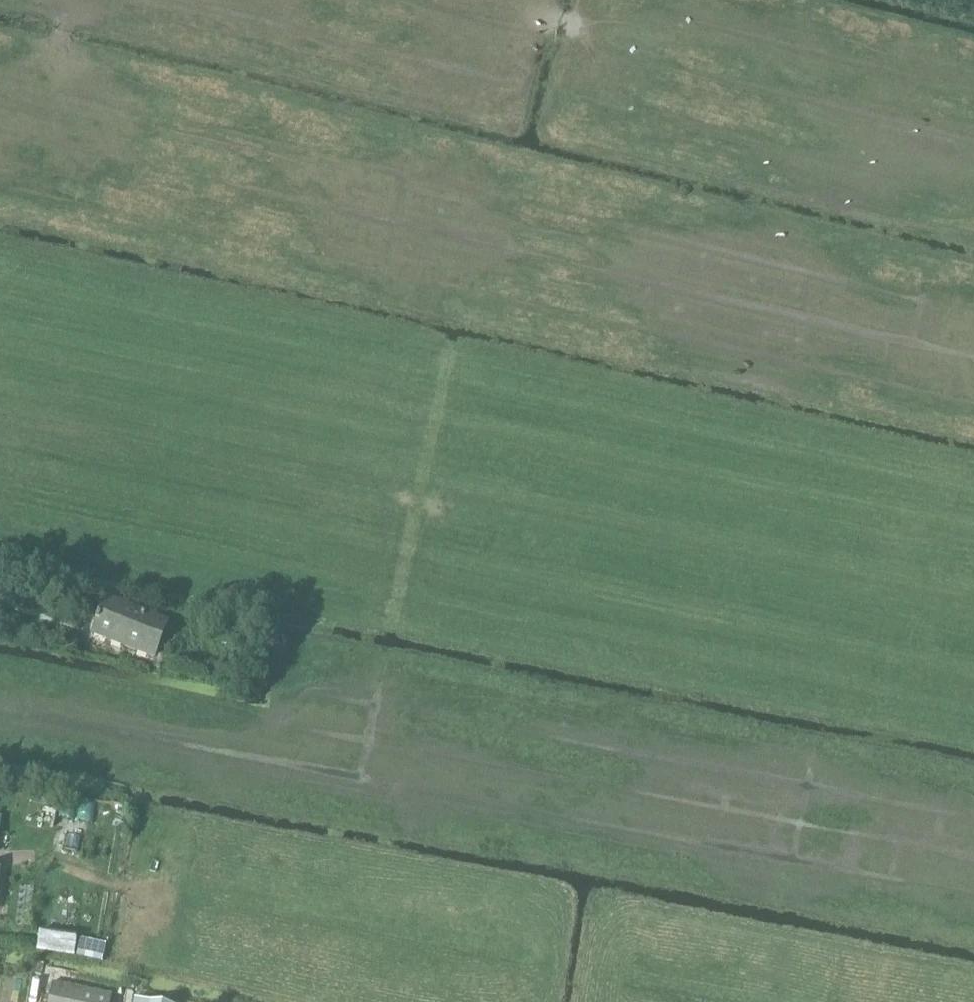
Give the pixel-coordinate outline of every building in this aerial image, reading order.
[(155,660),(171,622),(105,596),(90,634),(155,660)] [(41,931),(38,948),(75,954),(78,937),(41,931)] [(81,939),(77,957),(103,962),(106,945),(81,939)] [(112,994),(52,982),(48,1001),(111,1001),(112,994)]
